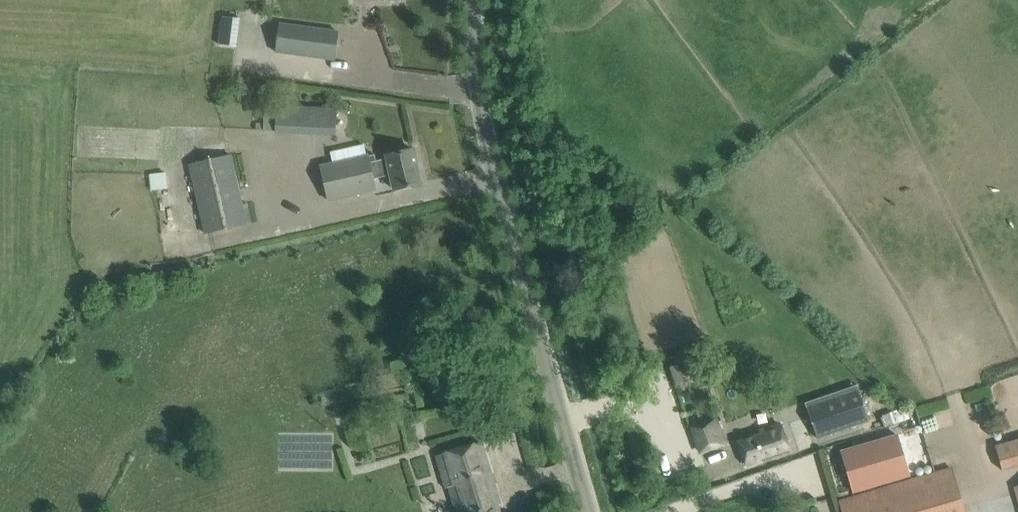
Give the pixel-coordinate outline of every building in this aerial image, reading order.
[(279,24),(276,52),(335,60),(339,32),(279,24)] [(278,105),(277,129),(338,133),(339,110),(278,105)] [(374,155),(369,156),(373,177),(392,173),(396,189),(421,183),(414,150),(388,155),(389,158),(376,161),(374,155)] [(204,228),(205,233),(248,223),(232,154),(189,164),(204,228)] [(369,156),(320,166),(327,200),(376,190),(373,177),(369,156)] [(671,366),(685,409),(692,407),(688,394),(701,390),(691,360),(671,366)] [(858,392),(808,409),(818,439),(868,422),(858,392)] [(726,443),(718,418),(692,427),(700,452),(726,443)] [(790,450),(781,424),(738,438),(747,465),(790,450)] [(995,446),(1003,470),(1017,465),(1017,439),(995,446)] [(436,456),(446,488),(450,487),(458,511),(504,511),(483,442),(436,456)] [(840,501),(843,511),(965,511),(952,468),(840,501)]
